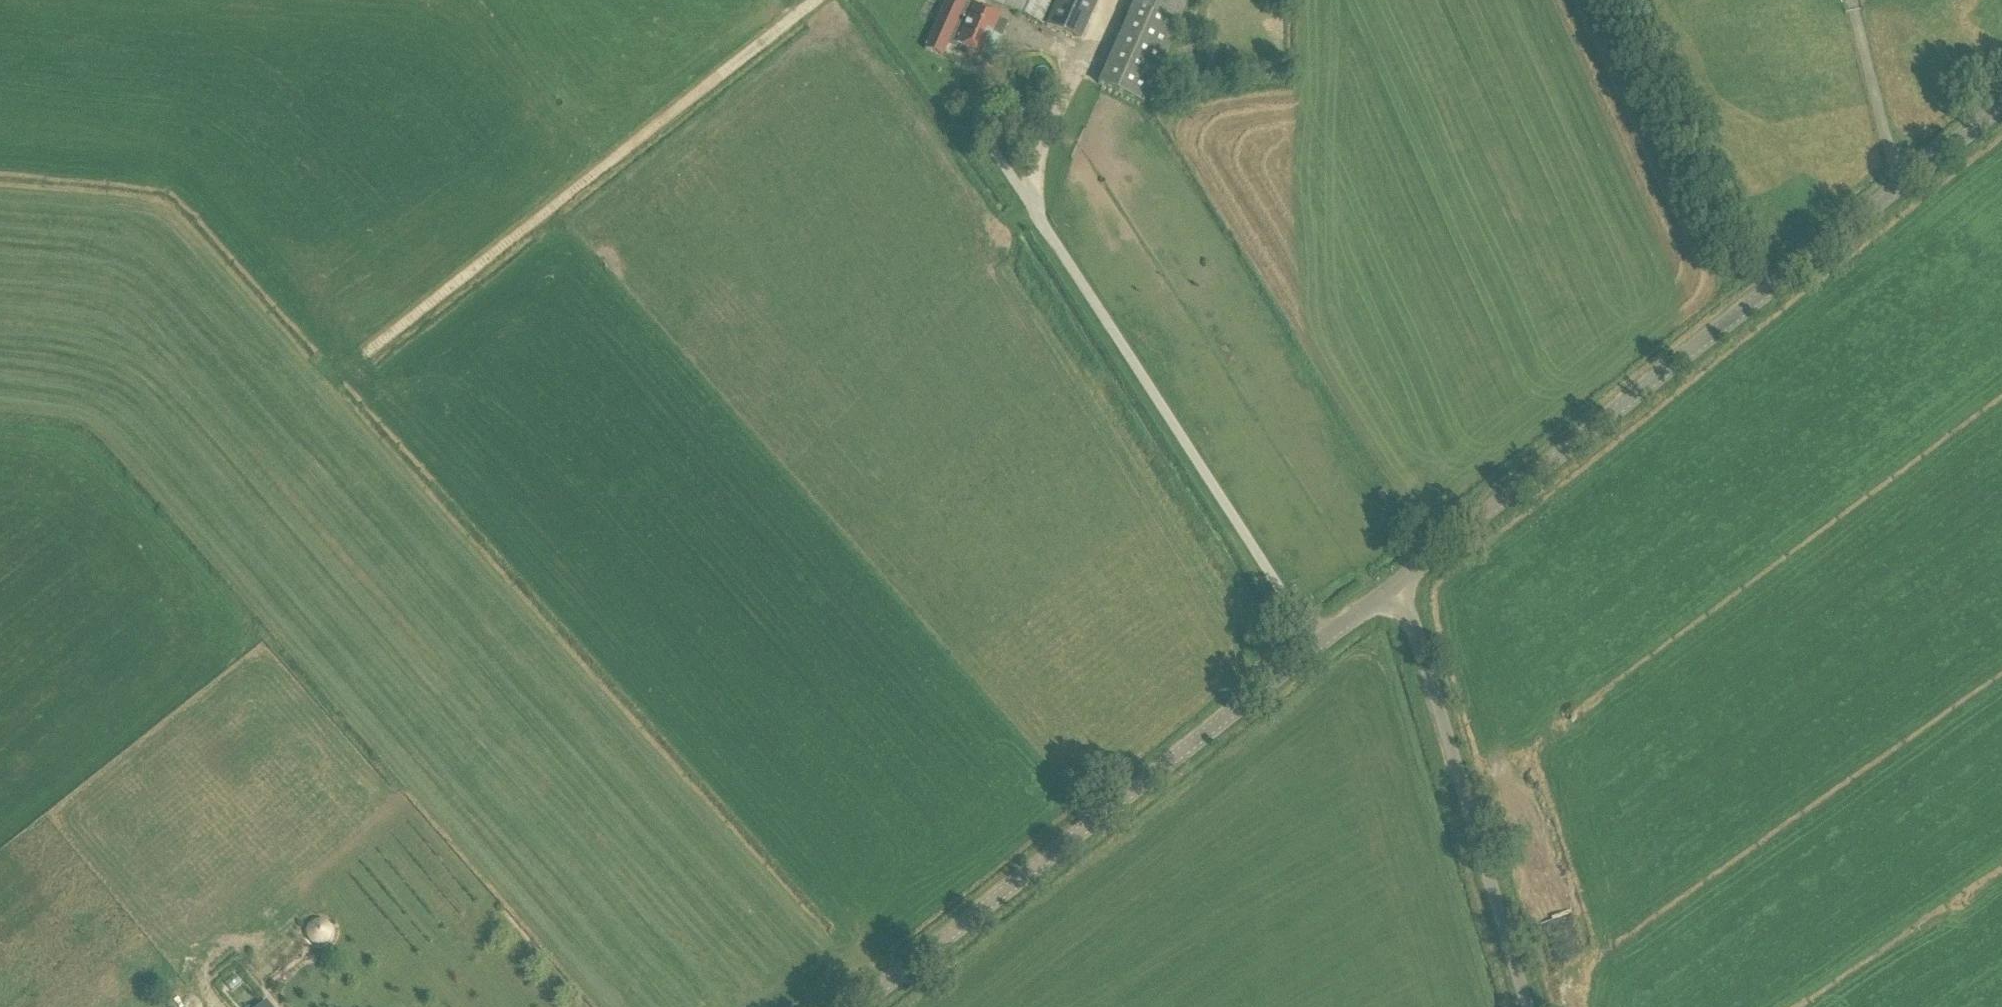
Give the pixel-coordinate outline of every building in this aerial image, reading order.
[(974,7),(957,0),(948,0),(925,50),(942,58),(950,41),(959,45),(974,7)] [(1080,41),(1098,0),(990,0),(989,1),(1080,41)] [(1143,104),(1190,0),(1136,0),(1135,3),(1135,4),(1099,85),(1143,104)] [(999,17),(974,7),(959,45),(970,50),(968,55),(979,59),(980,54),(983,56),(999,17)] [(158,1006),(172,1006),(180,999),(173,992),(158,1006)]
